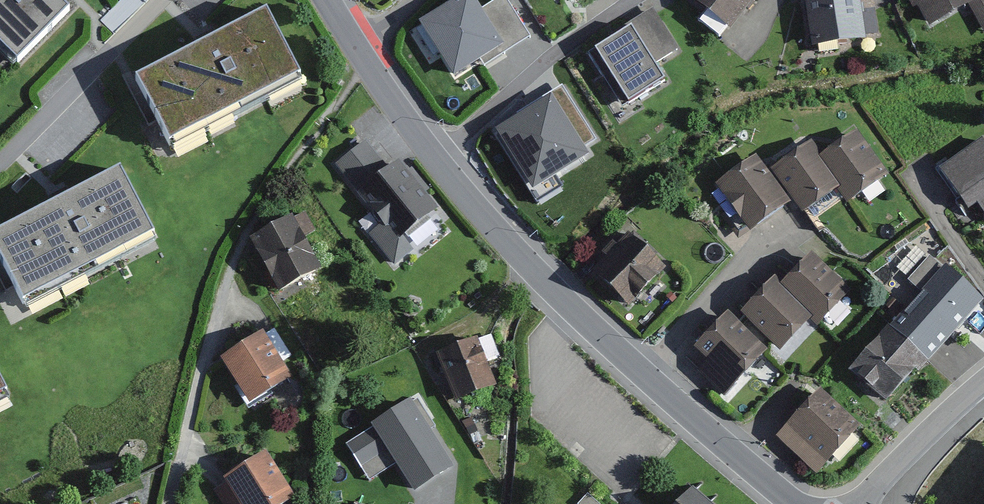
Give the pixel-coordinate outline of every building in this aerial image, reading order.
[(17,66),(70,13),(57,0),(0,0),(0,49),(17,66)] [(687,3),(730,35),(756,0),(689,0),(687,3)] [(804,2),(813,55),(867,46),(860,0),(818,0),(804,2)] [(927,37),(969,13),(983,39),(983,0),(906,0),(927,37)] [(468,1),(425,29),(457,77),(481,61),(487,65),(527,39),(504,4),(480,19),(468,1)] [(680,52),(653,9),(628,25),(632,31),(591,56),(626,113),(670,85),(658,66),(680,52)] [(264,18),(130,88),(166,157),(300,86),(264,18)] [(593,141),(560,89),(489,134),(537,209),(567,190),(559,178),(587,160),(580,150),(593,141)] [(812,146),(769,174),(798,218),(838,191),(849,208),(888,182),(857,135),(821,159),(812,146)] [(366,143),(332,169),(378,227),(364,238),(393,274),(415,257),(402,241),(435,215),(400,169),(392,175),(366,143)] [(939,173),(972,218),(982,211),(983,214),(983,148),(980,143),(939,173)] [(756,162),(711,190),(742,240),(787,212),(756,162)] [(0,239),(0,267),(23,309),(154,240),(120,176),(0,239)] [(292,224),(249,247),(276,295),(318,272),(292,224)] [(625,243),(590,280),(628,316),(663,278),(625,243)] [(777,290),(813,323),(819,329),(851,294),(809,255),(777,290)] [(943,266),(849,378),(888,411),(983,299),(943,266)] [(813,323),(777,290),(770,284),(736,320),(771,351),(780,359),(813,323)] [(771,351),(736,320),(731,315),(696,353),(708,364),(698,375),(725,400),(771,351)] [(261,339),(216,366),(245,411),(289,384),(261,339)] [(476,342),(435,356),(452,406),(493,392),(476,342)] [(821,391),(785,433),(825,468),(861,427),(821,391)] [(412,409),(336,454),(350,477),(383,458),(410,502),(444,482),(415,434),(424,429),(412,409)] [(210,489),(220,503),(292,503),(296,502),(264,454),(210,489)]
